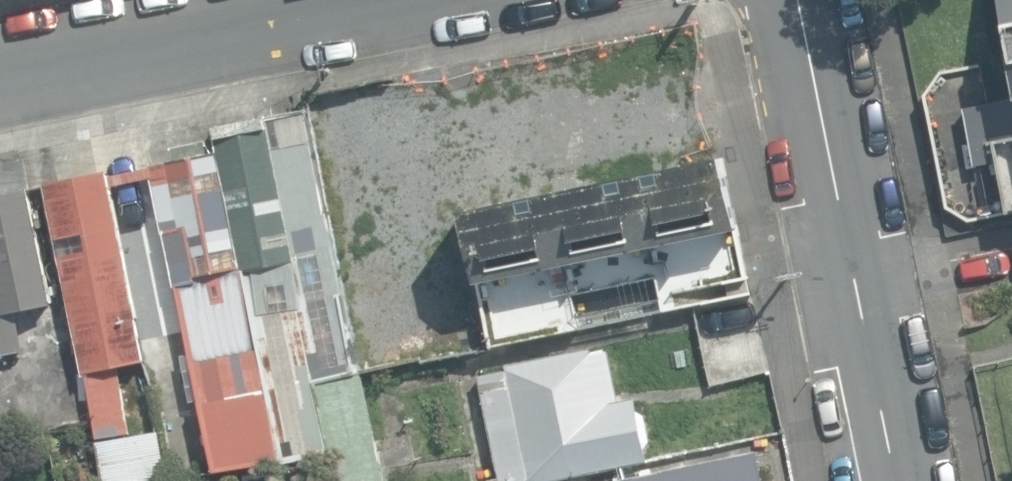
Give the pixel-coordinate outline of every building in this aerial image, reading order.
[(1011,75),(1011,0),(999,0),(1011,75)] [(1011,212),(1011,98),(964,106),(974,165),(999,161),(1008,213),(1011,212)] [(311,112),(267,120),(295,261),(243,272),(242,272),(278,460),(279,464),(332,453),(319,381),(360,373),(311,112)] [(215,130),(219,153),(242,272),(243,272),(295,261),(267,120),(215,130)] [(272,460),(214,152),(201,155),(198,141),(174,146),(177,161),(115,172),(118,191),(153,185),(186,359),(192,358),(213,471),(272,460)] [(660,294),(746,276),(723,157),(465,211),(492,345),(576,327),(569,294),(656,276),(660,294)] [(47,184),(99,438),(134,432),(121,366),(147,361),(138,317),(108,171),(47,184)] [(27,348),(19,311),(54,304),(30,188),(0,194),(0,353),(27,348)] [(664,320),(670,346),(765,330),(754,296),(664,320)] [(501,480),(547,480),(652,460),(638,394),(620,397),(609,345),(508,365),(508,369),(480,375),(501,480)] [(100,480),(159,480),(168,479),(158,435),(93,449),(100,480)] [(757,443),(622,470),(623,476),(596,480),(764,480),(757,443)]
